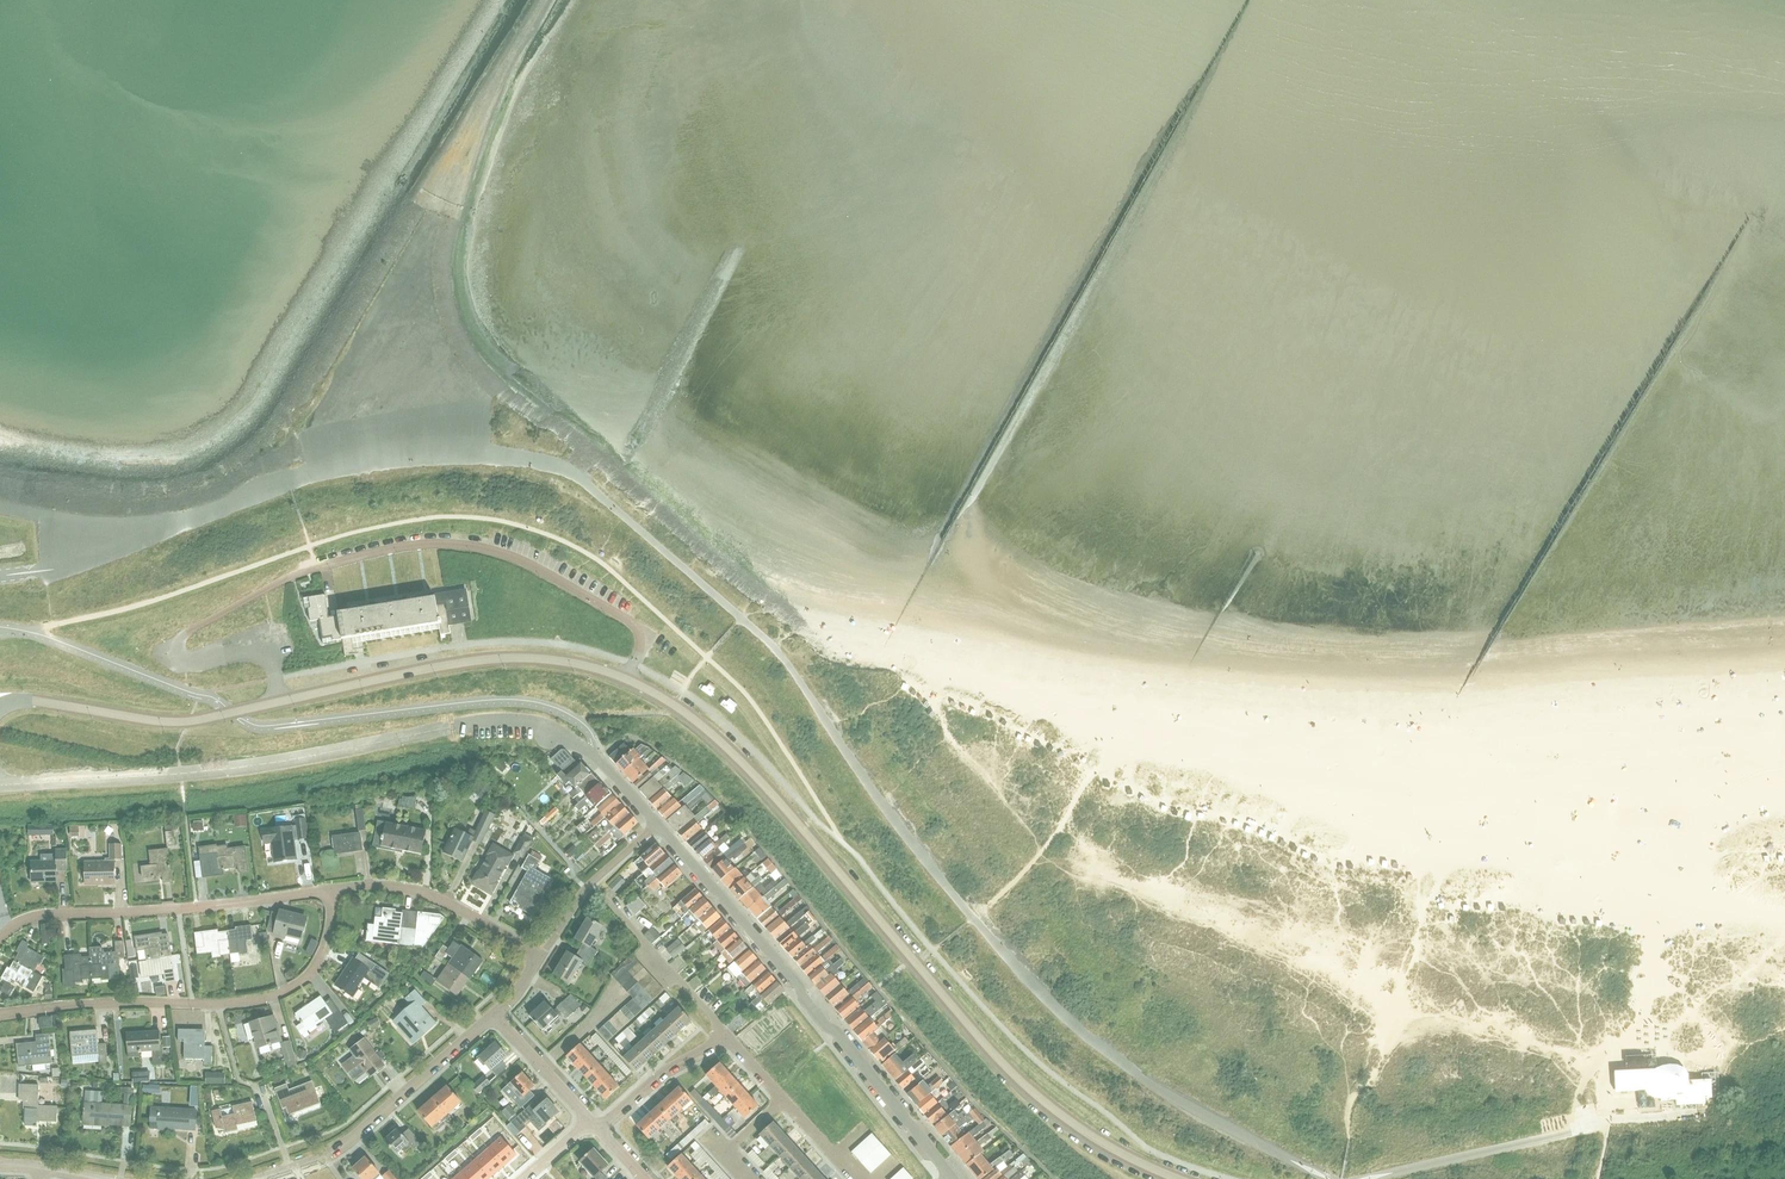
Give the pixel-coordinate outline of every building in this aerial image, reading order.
[(324,595),(305,598),(307,610),(309,610),(310,619),(312,619),(312,624),(321,623),(324,643),(336,641),(336,639),(342,638),(345,657),(364,654),(363,641),(439,628),(440,634),(450,633),(448,624),(470,621),(466,591),(425,598),(424,593),(417,594),(417,599),(395,602),(395,598),(387,599),(388,603),(367,607),(366,603),(358,604),(359,609),(337,613),(338,616),(328,617),(325,598),(324,595)] [(624,772),(650,748),(642,744),(636,750),(634,749),(632,750),(631,749),(630,750),(624,743),(610,756),(624,772)] [(650,748),(624,772),(634,783),(650,769),(642,761),(644,758),(646,760),(655,752),(650,749),(650,748)] [(560,749),(550,759),(562,772),(575,760),(565,749),(560,749)] [(650,769),(634,783),(640,790),(661,771),(658,768),(666,760),(663,757),(650,769)] [(576,787),(592,774),(586,767),(585,767),(583,765),(581,766),(575,760),(558,775),(566,785),(571,781),(576,787)] [(501,763),(496,768),(502,773),(506,767),(501,763)] [(661,771),(640,790),(649,800),(679,774),(682,771),(675,766),(673,769),(669,765),(661,771)] [(679,774),(649,800),(658,810),(672,798),(666,791),(672,786),(673,787),(680,782),(685,786),(693,779),(684,773),(681,776),(679,774)] [(592,774),(576,787),(569,793),(573,798),(580,792),(578,790),(580,788),(587,796),(601,783),(601,782),(601,780),(598,777),(594,775),(592,774)] [(482,779),(477,786),(488,795),(493,788),(482,779)] [(587,796),(576,805),(579,810),(588,802),(586,799),(588,797),(596,806),(610,793),(610,791),(607,788),(605,787),(601,783),(587,796)] [(672,798),(658,810),(668,821),(705,790),(700,785),(679,804),(673,797),(672,798)] [(705,790),(668,821),(678,832),(695,817),(690,810),(703,800),(708,806),(715,800),(705,790)] [(594,825),(605,816),(621,803),(613,794),(598,808),(601,813),(591,822),(594,825)] [(415,810),(416,802),(417,796),(408,798),(402,797),(402,800),(399,799),(397,807),(415,810)] [(708,806),(678,832),(686,841),(701,829),(697,823),(719,804),(715,800),(708,806)] [(695,817),(708,806),(703,800),(690,810),(695,817)] [(621,803),(605,816),(610,822),(604,828),(608,832),(610,830),(616,825),(629,813),(621,803)] [(548,818),(559,809),(555,805),(545,815),(540,820),(542,823),(548,818)] [(359,831),(366,830),(363,809),(356,810),(359,831)] [(487,812),(476,832),(470,829),(466,837),(454,830),(444,850),(462,860),(472,840),(480,844),(495,816),(487,812)] [(616,825),(610,830),(618,840),(624,835),(638,823),(629,813),(616,825)] [(238,816),(234,816),(235,825),(239,825),(247,824),(246,815),(238,816)] [(586,832),(592,827),(585,819),(580,824),(586,832)] [(297,839),(307,838),(305,820),(295,821),(296,827),(263,830),(265,842),(273,841),(275,862),(295,859),(293,838),(297,838),(297,839)] [(378,822),(376,835),(384,836),(382,847),(421,854),(425,832),(386,824),(378,822)] [(72,837),(81,837),(80,825),(71,825),(72,837)] [(167,846),(174,845),(172,831),(165,831),(167,846)] [(703,860),(717,848),(726,841),(730,837),(727,833),(714,844),(706,835),(708,833),(706,831),(689,845),(703,860)] [(333,837),(335,854),(362,850),(360,834),(333,837)] [(522,858),(531,841),(523,837),(514,853),(522,858)] [(723,855),(717,848),(703,860),(712,869),(711,870),(712,870),(738,849),(743,844),(744,843),(741,840),(733,846),(723,855)] [(656,843),(633,863),(643,873),(650,868),(666,854),(656,843)] [(114,859),(121,858),(120,844),(109,844),(110,859),(105,859),(105,862),(85,862),(86,882),(103,882),(103,884),(114,883),(114,859)] [(738,849),(712,870),(721,880),(735,869),(730,863),(731,862),(730,860),(733,858),(735,859),(742,854),(742,853),(747,849),(743,844),(738,849)] [(239,873),(248,871),(244,847),(228,849),(228,846),(216,847),(216,845),(199,847),(203,877),(223,874),(222,868),(238,866),(239,873)] [(507,866),(513,856),(493,845),(488,854),(489,855),(478,872),(472,881),(492,892),(498,883),(497,882),(506,866),(507,866)] [(573,845),(565,852),(570,858),(578,850),(573,845)] [(762,861),(767,856),(760,848),(755,852),(762,861)] [(163,881),(171,880),(168,849),(150,851),(151,865),(142,867),(143,877),(158,876),(158,874),(162,874),(163,881)] [(67,872),(67,852),(67,850),(58,851),(58,855),(42,855),(42,862),(32,862),(33,882),(56,881),(56,872),(67,872)] [(650,868),(643,873),(634,881),(643,891),(649,885),(674,863),(666,854),(650,868)] [(531,914),(551,878),(535,869),(540,861),(529,855),(522,867),(528,870),(510,903),(531,914)] [(776,868),(768,859),(762,864),(770,873),(776,868)] [(674,863),(649,885),(653,890),(660,884),(663,886),(661,888),(663,891),(683,873),(674,863)] [(730,890),(749,873),(746,869),(741,874),(736,868),(735,869),(721,880),(730,890)] [(730,890),(739,900),(753,887),(759,882),(762,879),(759,876),(757,878),(751,872),(749,873),(730,890)] [(616,892),(625,882),(619,876),(610,886),(616,892)] [(768,901),(789,883),(786,879),(775,888),(748,910),(757,920),(768,911),(771,908),(772,907),(768,901)] [(753,887),(739,900),(748,910),(775,888),(771,883),(764,888),(759,882),(753,887)] [(688,912),(704,898),(695,888),(673,908),(681,918),(688,912)] [(768,911),(757,920),(766,929),(780,918),(803,900),(800,896),(779,912),(776,915),(771,908),(768,911)] [(635,916),(641,911),(645,906),(637,897),(626,907),(635,916)] [(704,898),(688,912),(691,916),(692,914),(696,918),(694,920),(696,922),(712,908),(704,898)] [(780,918),(766,929),(775,939),(789,928),(810,910),(807,907),(785,924),(780,918)] [(367,924),(365,941),(366,941),(385,943),(386,939),(399,940),(398,945),(414,947),(415,945),(422,946),(422,947),(445,918),(441,915),(418,912),(406,911),(402,910),(401,913),(390,912),(390,911),(390,909),(386,908),(386,911),(385,918),(375,917),(374,925),(368,925),(368,924),(367,924)] [(712,908),(696,922),(693,925),(701,934),(721,917),(712,908)] [(301,938),(305,918),(280,912),(280,915),(272,913),(267,932),(275,934),(275,935),(284,938),(285,934),(301,938)] [(789,928),(775,939),(784,949),(798,938),(809,928),(810,929),(818,923),(809,913),(805,916),(810,923),(807,926),(805,923),(797,930),(800,933),(796,936),(789,928)] [(579,950),(593,959),(598,952),(590,947),(602,928),(588,919),(576,939),(583,944),(579,950)] [(715,942),(730,929),(722,919),(706,934),(708,937),(711,934),(715,939),(714,940),(715,942)] [(42,945),(50,945),(48,924),(40,925),(42,945)] [(236,931),(227,933),(230,954),(239,953),(239,955),(247,954),(246,940),(252,940),(250,926),(235,928),(236,931)] [(651,944),(659,936),(651,928),(643,936),(651,944)] [(822,928),(813,937),(815,940),(820,936),(825,932),(822,928)] [(715,942),(713,944),(720,952),(722,950),(723,952),(721,954),(738,939),(730,929),(715,942)] [(230,954),(227,933),(218,934),(217,931),(194,934),(197,955),(212,953),(213,958),(221,957),(221,956),(230,954)] [(161,933),(135,937),(137,952),(137,951),(139,962),(146,961),(146,959),(168,956),(171,956),(167,934),(162,935),(161,933)] [(266,933),(259,934),(260,943),(268,942),(266,933)] [(809,945),(815,940),(813,937),(812,936),(802,944),(798,938),(784,949),(792,959),(793,958),(809,945)] [(829,936),(819,945),(815,940),(809,945),(793,958),(792,959),(800,967),(816,954),(832,940),(829,936)] [(738,939),(721,954),(723,956),(725,954),(729,958),(727,960),(729,963),(747,948),(738,939)] [(15,962),(33,972),(38,964),(40,965),(44,958),(26,948),(28,944),(23,941),(16,952),(20,954),(15,962)] [(131,941),(125,942),(128,959),(134,958),(131,941)] [(673,958),(684,949),(677,941),(666,950),(673,958)] [(89,948),(90,958),(92,979),(101,978),(101,980),(120,979),(118,959),(124,959),(123,942),(115,942),(115,953),(103,954),(103,952),(100,947),(89,948)] [(458,970),(469,977),(478,965),(472,960),(474,956),(462,947),(460,948),(453,943),(448,949),(443,946),(435,957),(441,961),(447,952),(454,957),(453,959),(462,965),(458,970)] [(807,976),(820,965),(828,959),(840,949),(836,945),(823,956),(824,958),(821,960),(816,954),(800,967),(807,976)] [(593,959),(579,950),(575,957),(567,952),(554,975),(568,983),(581,962),(589,966),(593,959)] [(736,978),(757,960),(748,950),(726,969),(734,979),(736,978)] [(378,988),(388,974),(358,954),(355,960),(353,958),(335,985),(352,997),(358,988),(357,987),(363,978),(378,988)] [(92,979),(90,958),(81,959),(81,955),(64,956),(65,970),(62,970),(63,987),(74,986),(74,982),(82,981),(82,979),(92,979)] [(628,972),(638,962),(632,955),(611,974),(617,981),(628,972)] [(169,965),(168,956),(146,959),(146,961),(139,962),(141,978),(164,975),(165,983),(174,981),(172,964),(169,965)] [(462,965),(453,959),(437,981),(452,992),(458,984),(461,987),(468,978),(469,978),(469,977),(458,970),(462,965)] [(820,965),(807,976),(816,987),(835,970),(837,969),(844,963),(841,959),(833,965),(828,959),(820,965)] [(757,960),(736,978),(745,987),(765,969),(757,960)] [(7,968),(1,979),(7,982),(9,978),(27,988),(33,992),(42,977),(33,972),(15,962),(11,970),(7,968)] [(643,968),(638,962),(628,972),(633,978),(643,968)] [(129,965),(131,978),(139,977),(137,964),(129,965)] [(643,968),(633,978),(638,983),(649,973),(643,968)] [(835,970),(816,987),(824,997),(840,984),(834,977),(840,972),(837,969),(835,970)] [(753,1001),(776,981),(767,971),(745,991),(753,1001)] [(432,986),(436,980),(424,972),(420,977),(432,986)] [(628,972),(617,981),(622,987),(633,978),(628,972)] [(291,973),(283,975),(285,981),(293,980),(291,973)] [(654,980),(649,973),(638,983),(644,989),(654,980)] [(638,983),(633,978),(622,987),(627,992),(638,983)] [(847,994),(840,984),(824,997),(836,1010),(870,983),(865,978),(850,991),(850,992),(847,994)] [(654,980),(644,989),(648,994),(659,985),(654,980)] [(776,981),(753,1001),(751,1002),(755,1007),(763,999),(766,1003),(765,1004),(766,1006),(785,991),(776,981)] [(6,983),(1,992),(8,996),(13,987),(6,983)] [(638,983),(627,992),(633,999),(642,1010),(653,1000),(648,994),(644,989),(638,983)] [(870,983),(836,1010),(843,1019),(860,1006),(856,1001),(873,986),(870,983)] [(664,990),(659,985),(648,994),(653,1000),(664,990)] [(426,1031),(434,1024),(419,1008),(426,1002),(414,990),(405,998),(411,1006),(401,1016),(406,1021),(400,1026),(412,1041),(424,1030),(426,1031)] [(854,1032),(870,1018),(887,1004),(877,992),(872,996),(877,1002),(865,1012),(861,1008),(845,1021),(854,1032)] [(663,1004),(670,998),(666,993),(659,999),(663,1004)] [(529,1016),(542,1030),(562,1013),(567,1018),(581,1006),(571,994),(557,1007),(557,1008),(554,1011),(545,1002),(529,1016)] [(301,1034),(324,1019),(334,1033),(347,1024),(330,999),(324,1003),(320,997),(296,1014),(302,1023),(296,1027),(301,1034)] [(633,999),(625,1006),(635,1016),(642,1010),(633,999)] [(584,1006),(580,1011),(585,1016),(589,1011),(584,1006)] [(635,1016),(625,1006),(620,1011),(629,1021),(635,1016)] [(667,1017),(680,1031),(691,1021),(678,1007),(667,1017)] [(647,1018),(654,1012),(650,1008),(643,1013),(647,1018)] [(730,1020),(734,1017),(728,1010),(724,1013),(730,1020)] [(883,1025),(891,1019),(896,1015),(892,1010),(879,1021),(880,1023),(877,1026),(870,1018),(854,1032),(863,1042),(883,1025)] [(629,1021),(620,1011),(614,1016),(624,1026),(629,1021)] [(641,1024),(647,1018),(643,1013),(637,1019),(641,1024)] [(896,1015),(891,1019),(898,1027),(904,1023),(896,1015)] [(250,1023),(243,1025),(248,1040),(254,1038),(257,1048),(281,1041),(273,1016),(250,1023)] [(614,1016),(609,1021),(618,1031),(624,1026),(614,1016)] [(52,1017),(40,1018),(41,1028),(53,1027),(52,1017)] [(680,1031),(667,1017),(656,1027),(669,1041),(680,1031)] [(377,1019),(367,1023),(370,1030),(380,1026),(377,1019)] [(609,1021),(603,1026),(613,1036),(618,1031),(609,1021)] [(883,1025),(863,1042),(870,1050),(885,1038),(890,1034),(883,1025)] [(613,1036),(603,1026),(598,1031),(607,1041),(613,1036)] [(628,1027),(621,1033),(625,1038),(630,1043),(636,1037),(628,1027)] [(669,1041),(656,1027),(645,1037),(658,1051),(669,1041)] [(99,1063),(107,1063),(106,1044),(98,1044),(97,1029),(70,1031),(72,1055),(98,1053),(99,1063)] [(204,1047),(204,1033),(194,1032),(194,1030),(177,1029),(177,1041),(182,1041),(183,1042),(183,1058),(203,1059),(203,1064),(211,1064),(211,1047),(204,1047)] [(153,1065),(161,1065),(159,1030),(126,1032),(128,1057),(138,1057),(138,1052),(152,1051),(153,1065)] [(599,1047),(604,1042),(595,1033),(590,1037),(599,1047)] [(625,1038),(621,1033),(615,1039),(619,1043),(625,1038)] [(36,1042),(17,1044),(19,1067),(33,1066),(33,1071),(46,1070),(45,1064),(52,1064),(49,1034),(35,1035),(36,1042)] [(658,1051),(645,1037),(634,1047),(647,1061),(658,1051)] [(910,1042),(906,1037),(896,1046),(894,1043),(891,1046),(885,1038),(870,1050),(878,1060),(880,1058),(885,1062),(895,1054),(910,1042)] [(170,1038),(162,1038),(162,1049),(171,1048),(170,1038)] [(286,1061),(294,1059),(289,1041),(280,1044),(286,1061)] [(374,1073),(382,1066),(363,1041),(351,1050),(355,1056),(343,1066),(353,1080),(365,1072),(365,1073),(367,1072),(365,1069),(369,1066),(374,1073)] [(604,1042),(599,1047),(606,1054),(611,1050),(604,1042)] [(496,1076),(507,1066),(501,1060),(507,1055),(495,1043),(480,1057),(496,1076)] [(576,1067),(590,1055),(580,1044),(566,1056),(576,1067)] [(647,1061),(634,1047),(623,1058),(636,1071),(647,1061)] [(300,1050),(297,1057),(305,1061),(308,1054),(300,1050)] [(895,1080),(918,1061),(913,1054),(903,1063),(895,1054),(885,1062),(882,1064),(895,1080)] [(599,1066),(590,1055),(576,1067),(586,1078),(599,1066)] [(618,1067),(623,1063),(615,1055),(611,1059),(618,1067)] [(294,1059),(286,1061),(288,1068),(296,1065),(294,1059)] [(918,1061),(895,1080),(903,1089),(915,1079),(917,1082),(931,1071),(928,1068),(926,1065),(918,1071),(919,1072),(913,1077),(911,1074),(924,1063),(921,1059),(918,1061)] [(263,1067),(265,1076),(281,1071),(278,1063),(263,1067)] [(623,1063),(618,1067),(626,1076),(631,1072),(623,1063)] [(715,1086),(729,1074),(719,1063),(706,1075),(715,1086)] [(609,1076),(599,1066),(586,1078),(595,1088),(609,1076)] [(1626,1071),(1613,1071),(1614,1092),(1643,1090),(1644,1090),(1646,1088),(1649,1093),(1660,1090),(1660,1098),(1660,1101),(1675,1100),(1675,1105),(1693,1104),(1703,1104),(1705,1104),(1704,1098),(1711,1098),(1711,1095),(1710,1079),(1701,1080),(1687,1081),(1685,1081),(1685,1075),(1681,1070),(1676,1068),(1670,1067),(1664,1068),(1658,1069),(1656,1071),(1656,1069),(1654,1069),(1634,1070),(1626,1071)] [(311,1068),(306,1071),(309,1076),(314,1073),(311,1068)] [(508,1085),(501,1090),(509,1099),(516,1093),(520,1098),(516,1102),(521,1108),(534,1095),(530,1090),(535,1086),(522,1072),(511,1083),(510,1082),(508,1085)] [(224,1073),(205,1073),(205,1085),(224,1085),(224,1073)] [(729,1074),(715,1086),(707,1094),(711,1098),(719,1090),(725,1096),(739,1084),(729,1074)] [(609,1076),(595,1088),(606,1099),(619,1087),(609,1076)] [(938,1077),(930,1083),(935,1089),(943,1083),(938,1077)] [(478,1092),(489,1083),(484,1078),(473,1087),(478,1092)] [(287,1084),(274,1088),(282,1108),(285,1107),(289,1116),(320,1104),(311,1081),(289,1090),(287,1084)] [(916,1087),(907,1094),(916,1105),(932,1091),(934,1090),(935,1089),(930,1083),(927,1086),(923,1081),(916,1087)] [(951,1091),(957,1087),(954,1082),(948,1087),(951,1091)] [(57,1122),(57,1105),(39,1105),(39,1085),(20,1084),(20,1100),(24,1100),(24,1108),(25,1108),(25,1125),(34,1125),(34,1126),(37,1126),(37,1121),(57,1122)] [(748,1095),(739,1084),(725,1096),(734,1107),(748,1095)] [(159,1094),(160,1086),(149,1086),(149,1087),(142,1087),(142,1092),(148,1092),(148,1094),(159,1094)] [(432,1098),(451,1120),(453,1117),(449,1113),(461,1102),(446,1086),(432,1098)] [(130,1125),(131,1105),(132,1093),(131,1093),(131,1087),(121,1087),(121,1093),(124,1093),(123,1105),(101,1103),(102,1091),(85,1090),(83,1123),(101,1124),(102,1123),(121,1124),(121,1121),(129,1122),(129,1124),(130,1125)] [(668,1097),(680,1111),(691,1101),(679,1087),(668,1097)] [(209,1089),(202,1090),(203,1102),(211,1101),(209,1089)] [(698,1102),(702,1098),(694,1089),(689,1093),(698,1102)] [(932,1091),(916,1105),(923,1114),(937,1103),(933,1097),(937,1094),(934,1090),(932,1091)] [(758,1106),(748,1095),(734,1107),(745,1118),(758,1106)] [(680,1111),(668,1097),(657,1107),(670,1120),(680,1111)] [(451,1120),(432,1098),(417,1111),(432,1128),(444,1117),(448,1122),(451,1120)] [(702,1098),(698,1102),(705,1110),(709,1105),(702,1098)] [(533,1103),(511,1122),(520,1132),(526,1127),(524,1125),(530,1120),(538,1130),(546,1124),(559,1112),(547,1099),(537,1108),(533,1103)] [(953,1111),(955,1110),(961,1105),(956,1099),(949,1104),(953,1111)] [(225,1133),(257,1126),(251,1102),(232,1107),(234,1114),(221,1117),(220,1110),(212,1112),(215,1128),(224,1129),(225,1133)] [(937,1103),(923,1114),(934,1127),(948,1115),(937,1103)] [(509,1119),(515,1113),(509,1106),(502,1112),(509,1119)] [(194,1130),(196,1110),(150,1107),(149,1128),(166,1129),(166,1128),(187,1129),(187,1126),(194,1127),(194,1130)] [(657,1107),(647,1116),(659,1130),(670,1120),(657,1107)] [(942,1136),(951,1147),(965,1135),(959,1128),(966,1123),(967,1125),(975,1118),(980,1124),(985,1120),(975,1109),(968,1114),(942,1136)] [(953,1111),(948,1115),(934,1127),(942,1136),(968,1114),(964,1110),(959,1115),(955,1110),(953,1111)] [(710,1115),(717,1123),(721,1119),(715,1111),(710,1115)] [(659,1130),(647,1116),(636,1126),(648,1140),(659,1130)] [(457,1118),(453,1122),(459,1129),(463,1126),(457,1118)] [(696,1128),(700,1132),(709,1124),(705,1119),(696,1128)] [(730,1128),(721,1119),(717,1123),(725,1132),(730,1128)] [(951,1147),(958,1156),(976,1142),(972,1138),(986,1127),(986,1126),(989,1124),(985,1120),(980,1124),(965,1135),(951,1147)] [(769,1146),(783,1133),(773,1122),(759,1135),(769,1146)] [(985,1143),(992,1138),(991,1137),(999,1131),(996,1127),(976,1142),(958,1156),(966,1165),(981,1154),(984,1151),(980,1146),(984,1142),(985,1143)] [(474,1133),(478,1137),(483,1132),(480,1128),(474,1133)] [(700,1132),(696,1128),(688,1135),(692,1139),(700,1132)] [(730,1128),(725,1132),(732,1139),(736,1135),(730,1128)] [(414,1149),(420,1143),(408,1130),(402,1135),(397,1130),(384,1141),(395,1153),(402,1148),(406,1152),(412,1147),(414,1149)] [(472,1141),(478,1137),(474,1133),(469,1138),(472,1141)] [(783,1133),(769,1146),(779,1157),(793,1144),(783,1133)] [(872,1133),(867,1138),(876,1148),(881,1144),(872,1133)] [(501,1137),(488,1148),(503,1166),(516,1155),(501,1137)] [(867,1138),(861,1142),(871,1153),(876,1148),(867,1138)] [(683,1139),(675,1147),(679,1151),(687,1144),(683,1139)] [(695,1151),(691,1156),(696,1161),(705,1153),(694,1142),(690,1146),(695,1151)] [(861,1142),(856,1147),(866,1158),(871,1153),(861,1142)] [(803,1155),(793,1144),(779,1157),(789,1168),(803,1155)] [(881,1144),(876,1148),(886,1159),(891,1154),(881,1144)] [(679,1151),(675,1147),(666,1155),(670,1160),(679,1151)] [(866,1158),(856,1147),(851,1152),(860,1163),(866,1158)] [(488,1148),(476,1159),(491,1177),(503,1166),(488,1148)] [(876,1148),(871,1153),(880,1164),(886,1159),(876,1148)] [(455,1150),(450,1154),(453,1158),(458,1153),(455,1150)] [(603,1175),(602,1175),(600,1172),(607,1165),(594,1150),(581,1162),(594,1177),(595,1177),(597,1178),(607,1178),(603,1175)] [(753,1161),(758,1157),(752,1151),(748,1155),(753,1161)] [(981,1154),(966,1165),(977,1178),(981,1178),(996,1168),(1012,1155),(1008,1151),(989,1165),(981,1154)] [(705,1153),(696,1161),(701,1167),(705,1162),(708,1166),(713,1162),(705,1153)] [(871,1153),(866,1158),(875,1169),(880,1164),(871,1153)] [(453,1158),(450,1154),(444,1159),(447,1163),(453,1158)] [(678,1178),(691,1165),(681,1154),(667,1167),(678,1178)] [(1026,1158),(1023,1154),(1000,1172),(996,1168),(981,1178),(1000,1178),(1014,1167),(1021,1162),(1026,1158)] [(813,1166),(803,1155),(789,1168),(799,1178),(813,1166)] [(764,1164),(758,1157),(753,1161),(760,1168),(764,1164)] [(353,1169),(362,1178),(383,1178),(382,1177),(378,1174),(379,1173),(365,1158),(353,1169)] [(866,1158),(860,1163),(870,1173),(875,1169),(866,1158)] [(1031,1163),(1026,1158),(1021,1162),(1026,1167),(1031,1163)] [(463,1170),(471,1178),(488,1178),(491,1177),(476,1159),(463,1170)] [(691,1165),(678,1178),(679,1178),(697,1178),(700,1176),(691,1165)] [(724,1174),(716,1165),(712,1169),(715,1172),(710,1177),(712,1178),(718,1178),(720,1178),(724,1174)] [(799,1178),(821,1178),(823,1177),(813,1166),(799,1178)] [(904,1178),(911,1178),(912,1178),(903,1167),(898,1172),(904,1178)] [(1017,1171),(1014,1167),(1000,1178),(1005,1178),(1006,1177),(1008,1178),(1017,1171)] [(453,1178),(471,1178),(463,1170),(453,1178)] [(382,1177),(383,1178),(396,1178),(389,1171),(382,1177)]
